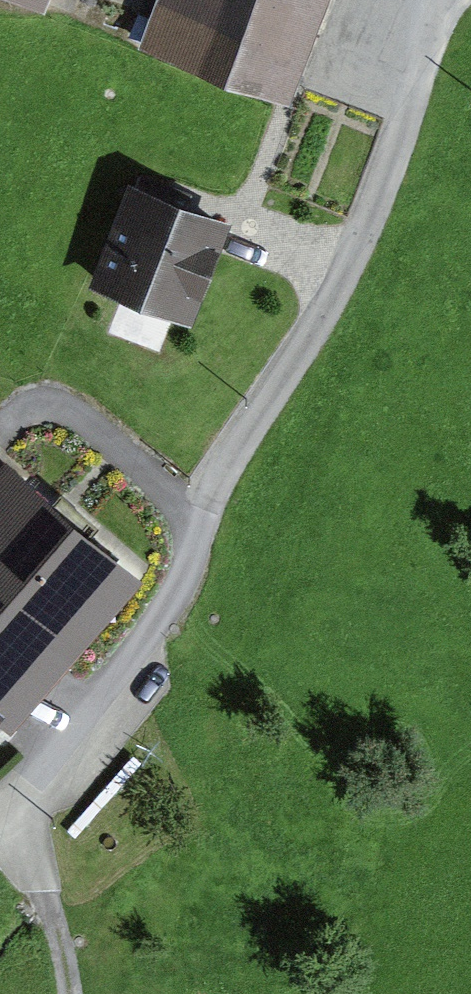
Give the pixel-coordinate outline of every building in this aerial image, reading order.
[(50,0),(12,0),(45,13),(50,0)] [(332,0),(163,0),(143,54),(291,109),(332,0)] [(173,359),(221,229),(130,196),(94,293),(122,303),(110,336),(173,359)] [(146,565),(11,448),(0,461),(0,703),(15,716),(146,565)]
